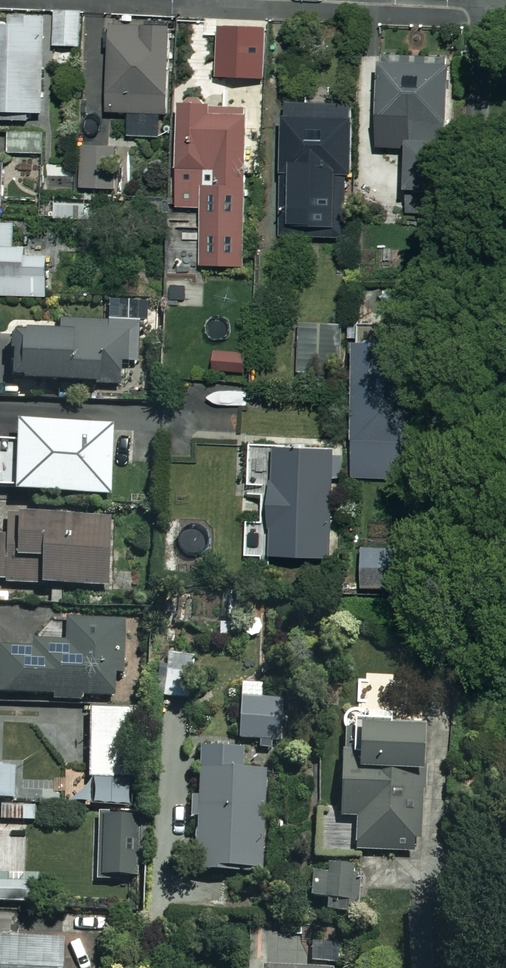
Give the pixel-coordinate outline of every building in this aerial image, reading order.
[(83,11),(57,11),(57,45),(83,44),(83,11)] [(49,13),(13,12),(13,17),(0,17),(0,118),(31,118),(31,111),(47,111),(49,13)] [(111,111),(129,111),(129,135),(171,135),(171,27),(111,27),(111,111)] [(452,62),(382,61),(380,142),(411,143),(410,188),(450,188),(452,62)] [(214,102),(179,103),(181,207),(202,207),(203,265),(250,264),(247,106),(214,107),(214,102)] [(357,104),(286,102),(282,238),(343,239),(345,172),(355,173),(357,104)] [(44,132),(10,132),(10,152),(44,152),(44,132)] [(129,144),(84,143),(83,188),(128,189),(129,144)] [(104,206),(59,201),(57,218),(102,223),(104,206)] [(50,294),(49,247),(17,248),(16,220),(0,221),(0,295),(50,294)] [(410,321),(360,319),(353,476),(411,479),(415,377),(408,377),(410,321)] [(345,323),(301,322),(299,372),(325,373),(325,363),(344,363),(345,323)] [(128,383),(129,363),(139,363),(140,325),(64,323),(64,331),(16,330),(14,380),(128,383)] [(248,351),(215,352),(216,372),(248,371),(248,351)] [(115,493),(118,424),(24,421),(23,440),(0,439),(0,490),(115,493)] [(336,448),(251,445),(249,495),(263,496),(262,520),(248,519),(247,553),(332,556),(336,448)] [(109,586),(111,517),(10,513),(9,537),(0,537),(0,583),(109,586)] [(421,587),(420,545),(364,546),(365,589),(421,587)] [(69,619),(68,642),(42,641),(41,650),(1,649),(0,683),(0,692),(55,694),(55,698),(115,700),(118,620),(69,619)] [(286,698),(242,697),(241,745),(284,746),(286,698)] [(130,709),(91,709),(93,804),(131,803),(130,709)] [(428,716),(351,710),(344,803),(359,805),(357,836),(418,841),(428,716)] [(0,720),(0,799),(23,799),(23,762),(3,762),(3,720),(0,720)] [(262,870),(260,768),(245,768),(244,756),(209,757),(209,770),(201,770),(202,796),(192,796),(193,820),(198,819),(199,848),(182,849),(182,872),(262,870)] [(36,804),(2,805),(2,821),(24,820),(24,831),(37,830),(36,804)] [(334,808),(318,808),(319,856),(349,855),(348,825),(335,825),(334,808)] [(139,816),(100,816),(100,877),(139,877),(139,816)] [(354,860),(313,860),(314,908),(354,908),(354,860)] [(26,899),(27,869),(0,869),(0,898),(26,899)] [(0,934),(0,967),(66,967),(67,936),(0,934)]
